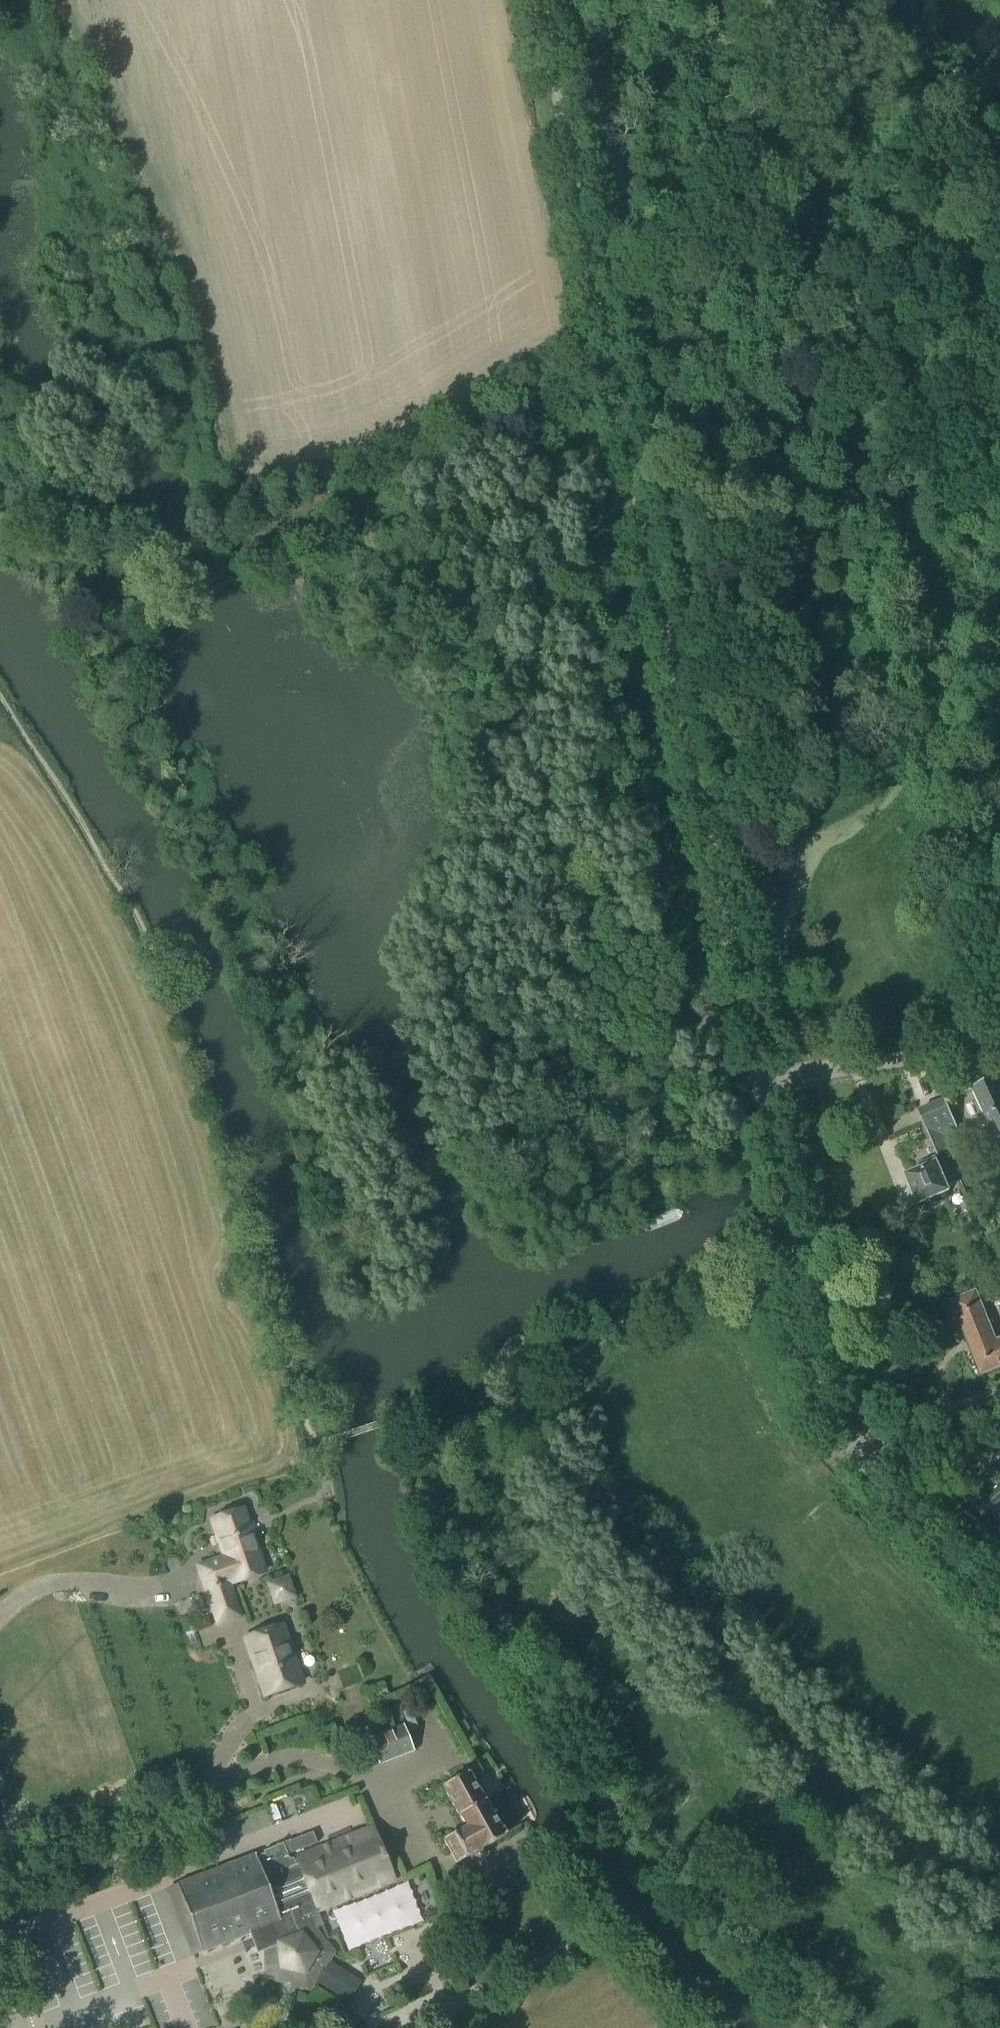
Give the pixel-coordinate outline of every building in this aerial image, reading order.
[(998,1078),(972,1089),(995,1141),(999,1151),(999,1082),(998,1078)] [(963,1182),(944,1136),(959,1129),(946,1100),(919,1112),(938,1157),(936,1157),(938,1162),(907,1176),(920,1205),(951,1191),(950,1187),(963,1182)] [(997,1339),(978,1290),(952,1301),(982,1376),(999,1368),(999,1338),(997,1339)] [(983,1508),(999,1527),(999,1493),(983,1508)] [(207,1591),(228,1584),(264,1572),(243,1509),(235,1512),(233,1507),(220,1512),(221,1517),(213,1520),(225,1557),(198,1566),(207,1591)] [(279,1580),(259,1587),(266,1607),(286,1600),(279,1580)] [(218,1624),(239,1617),(228,1584),(207,1591),(218,1624)] [(291,1651),(282,1626),(245,1639),(264,1695),(298,1684),(287,1652),(291,1651)] [(379,1765),(382,1764),(414,1752),(403,1725),(369,1739),(379,1765)] [(501,1830),(469,1772),(443,1787),(462,1822),(465,1828),(444,1840),(457,1864),(506,1835),(503,1829),(501,1830)] [(312,1790),(303,1793),(308,1805),(317,1802),(312,1790)] [(397,1883),(372,1826),(290,1860),(288,1855),(283,1843),(263,1852),(264,1854),(257,1857),(256,1855),(238,1862),(177,1885),(203,1952),(262,1930),(267,1943),(263,1943),(265,1980),(310,1992),(336,1953),(316,1929),(311,1915),(317,1912),(318,1914),(380,1889),(380,1890),(397,1883)] [(283,1843),(288,1855),(317,1844),(313,1832),(291,1841),(290,1841),(283,1843)] [(406,1879),(405,1917),(424,1917),(425,1879),(406,1879)]
